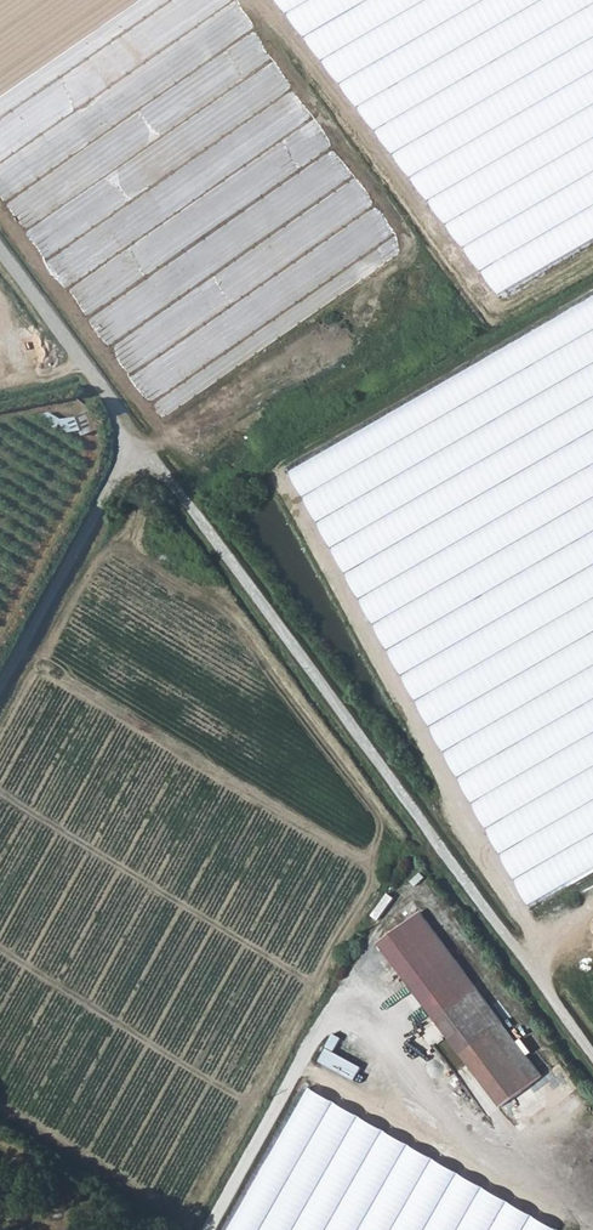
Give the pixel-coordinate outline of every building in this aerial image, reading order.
[(500,294),(592,242),(592,0),(277,0),(500,294)] [(287,469),(530,906),(592,870),(592,296),(287,469)] [(382,943),(480,1076),(507,1027),(423,912),(382,943)] [(545,1079),(507,1027),(480,1076),(504,1110),(545,1079)] [(337,1053),(344,1038),(336,1034),(323,1063),(359,1079),(365,1066),(337,1053)] [(310,1088),(229,1229),(557,1229),(310,1088)]
